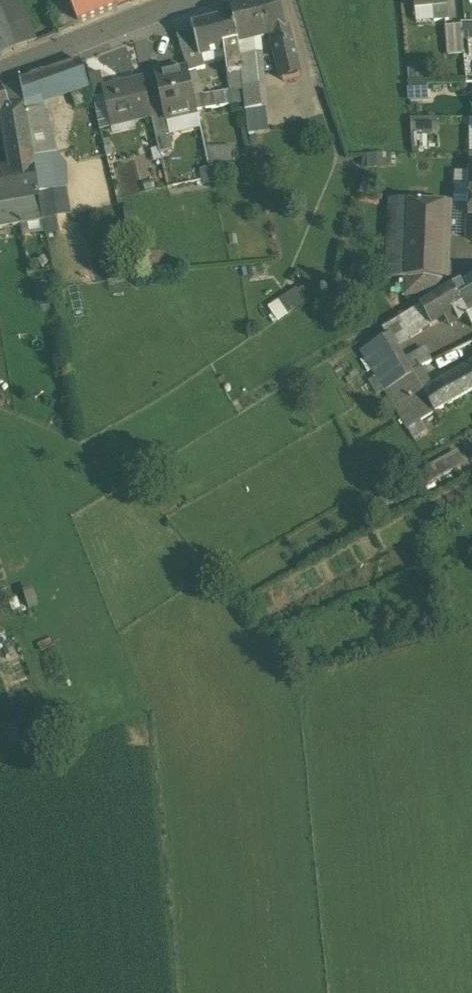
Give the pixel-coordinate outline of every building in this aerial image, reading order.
[(7,22),(17,47),(34,40),(19,0),(0,0),(0,3),(7,22)] [(68,1),(78,23),(116,7),(114,0),(68,0),(68,1)] [(230,5),(232,14),(238,42),(254,38),(271,33),(287,30),(286,29),(279,0),(251,0),(230,5)] [(415,9),(433,7),(447,6),(447,0),(414,0),(415,9)] [(68,1),(53,4),(59,31),(78,23),(68,1)] [(448,18),(447,6),(433,7),(434,19),(448,18)] [(232,14),(192,24),(193,29),(199,53),(224,46),(238,42),(232,14)] [(0,26),(0,53),(0,54),(17,47),(7,22),(0,26)] [(463,40),(471,39),(471,22),(462,23),(463,40)] [(460,26),(446,27),(449,55),(463,53),(460,26)] [(287,30),(271,33),(283,78),(302,74),(289,28),(286,29),(287,30)] [(193,29),(177,34),(184,56),(188,68),(188,73),(204,68),(199,53),(193,29)] [(254,38),(238,42),(240,54),(243,87),(259,85),(254,38)] [(238,42),(224,46),(225,55),(240,54),(238,42)] [(230,91),(209,94),(210,100),(205,101),(206,107),(244,102),(243,87),(240,54),(225,55),(230,91)] [(80,60),(63,66),(70,89),(87,83),(80,60)] [(63,66),(47,71),(54,94),(70,89),(63,66)] [(188,68),(155,76),(161,105),(164,120),(167,119),(197,112),(188,73),(188,68)] [(47,71),(20,81),(25,104),(40,99),(54,94),(47,71)] [(100,71),(89,73),(94,97),(104,94),(103,88),(104,87),(100,71)] [(104,87),(103,88),(104,94),(110,121),(131,116),(132,120),(151,116),(150,108),(143,78),(104,87)] [(409,80),(409,98),(426,99),(426,81),(409,80)] [(20,81),(2,87),(9,107),(25,104),(20,81)] [(259,85),(243,87),(244,102),(245,109),(261,107),(259,85)] [(0,88),(0,113),(9,107),(2,87),(0,88)] [(40,99),(25,104),(29,129),(47,123),(40,99)] [(25,104),(9,107),(0,113),(8,156),(9,157),(15,156),(17,169),(35,165),(33,157),(29,129),(25,104)] [(164,120),(161,105),(150,108),(151,116),(156,138),(170,136),(167,119),(164,120)] [(436,130),(436,117),(410,116),(410,130),(436,130)] [(47,123),(29,129),(33,157),(56,152),(47,123)] [(227,160),(227,145),(206,146),(207,160),(227,160)] [(33,157),(35,165),(40,195),(44,219),(71,214),(67,165),(56,152),(33,157)] [(40,195),(35,165),(17,169),(15,169),(0,172),(0,202),(40,195)] [(0,202),(0,226),(26,222),(44,219),(40,195),(0,202)] [(409,202),(391,200),(388,277),(406,277),(409,202)] [(445,203),(409,202),(406,277),(442,279),(445,203)] [(44,219),(26,222),(29,238),(47,235),(44,219)] [(460,280),(466,293),(471,290),(471,273),(460,280)] [(442,279),(406,277),(405,293),(425,294),(427,301),(442,292),(442,279)] [(466,293),(460,281),(453,285),(462,301),(461,302),(469,315),(471,313),(471,290),(466,293)] [(309,282),(298,290),(306,301),(317,293),(309,282)] [(420,305),(429,321),(452,307),(459,320),(467,316),(471,326),(471,320),(469,315),(461,302),(462,301),(453,285),(427,301),(420,305)] [(402,358),(388,334),(361,351),(385,391),(413,374),(412,373),(411,372),(402,358)] [(424,347),(402,358),(411,372),(421,367),(431,361),(424,347)] [(435,391),(421,367),(411,372),(412,373),(413,374),(385,391),(408,429),(443,407),(435,391)] [(435,391),(443,407),(471,389),(471,368),(435,391)] [(427,463),(449,453),(446,447),(424,457),(427,463)] [(426,483),(465,464),(458,450),(419,469),(426,483)]
